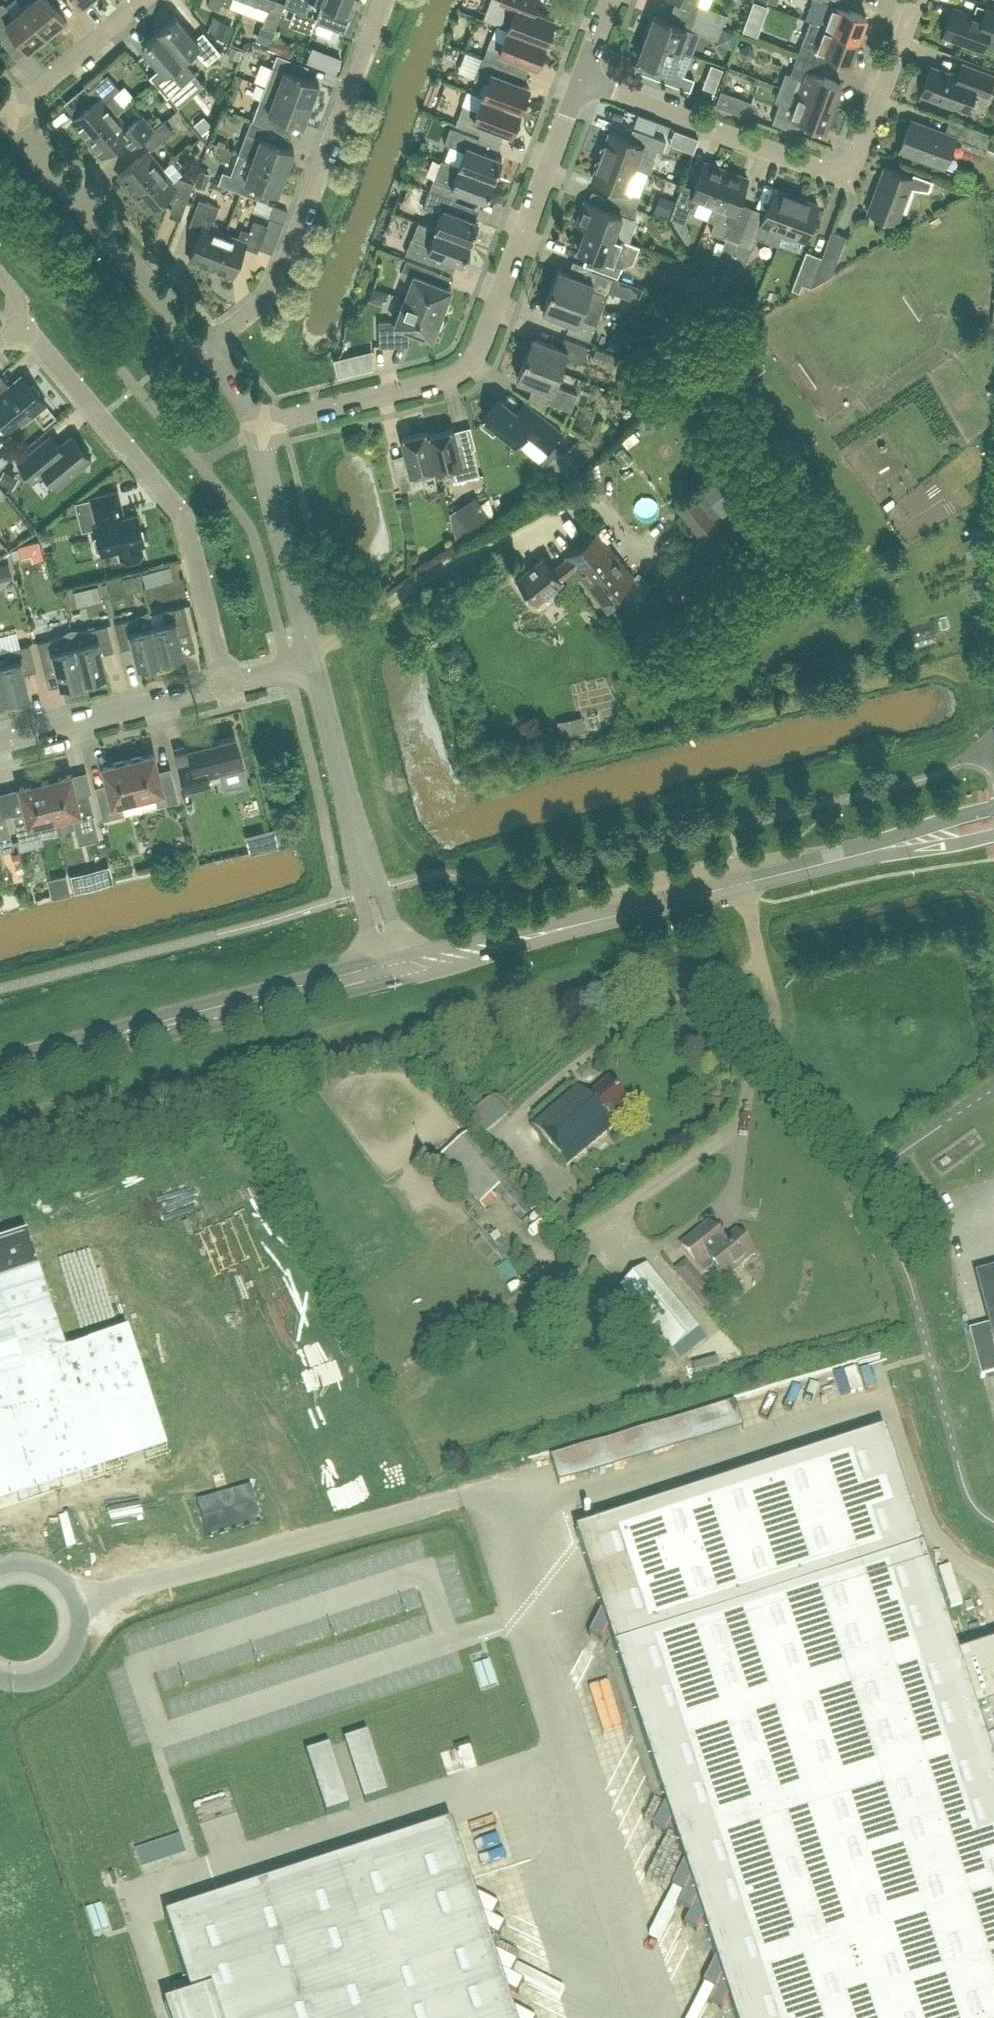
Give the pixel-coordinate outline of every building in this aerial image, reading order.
[(23,6),(48,36),(66,20),(49,0),(30,0),(23,6)] [(268,7),(261,24),(273,29),(282,6),(270,2),(271,0),(250,0),(268,7)] [(283,4),(306,12),(310,0),(285,0),(283,4)] [(349,33),(359,7),(348,2),(349,0),(323,0),(323,1),(315,20),(349,33)] [(545,40),(554,17),(528,7),(530,0),(508,0),(509,0),(500,23),(507,26),(545,40)] [(845,0),(826,0),(831,2),(823,24),(858,37),(866,15),(843,6),(845,0)] [(692,14),(721,25),(726,12),(697,1),(692,14)] [(48,36),(23,6),(13,14),(5,4),(0,8),(0,34),(2,37),(11,29),(30,51),(48,36)] [(986,6),(982,17),(953,6),(943,33),(992,51),(993,45),(993,9),(986,6)] [(645,35),(678,47),(686,26),(653,14),(645,35)] [(721,25),(692,14),(687,26),(700,31),(716,37),(721,25)] [(158,30),(182,58),(194,48),(206,62),(220,51),(202,30),(194,38),(175,15),(158,30)] [(809,19),(805,32),(797,53),(822,62),(826,51),(850,60),(858,37),(823,24),(809,19)] [(507,26),(502,39),(491,35),(487,45),(483,56),(506,64),(510,54),(536,64),(545,40),(507,26)] [(194,73),(182,58),(158,30),(141,44),(160,66),(149,75),(167,96),(194,73)] [(264,35),(262,44),(294,53),(297,43),(264,35)] [(645,35),(637,56),(663,66),(659,77),(689,89),(693,77),(670,68),(678,47),(645,35)] [(239,48),(228,45),(225,55),(236,58),(239,48)] [(276,52),(264,84),(310,102),(318,81),(295,72),(299,61),(276,52)] [(818,73),(822,62),(797,53),(789,73),(802,78),(797,91),(833,104),(841,82),(818,73)] [(487,79),(482,94),(520,108),(528,85),(502,75),(506,64),(483,56),(481,55),(473,74),(487,79)] [(993,73),(962,61),(957,73),(931,63),(920,93),(939,100),(939,99),(966,109),(973,90),(986,94),(993,73)] [(71,118),(87,136),(115,112),(123,105),(113,93),(119,88),(106,73),(88,89),(96,98),(71,118)] [(310,102),(264,84),(251,118),(274,126),(279,114),(303,123),(310,102)] [(833,104),(797,91),(792,105),(779,100),(772,120),(797,130),(801,118),(824,127),(833,104)] [(520,108),(482,94),(476,108),(463,103),(456,122),(481,132),(485,122),(511,131),(520,108)] [(632,111),(629,121),(639,125),(642,114),(632,111)] [(127,126),(115,112),(87,136),(102,154),(126,134),(134,143),(142,137),(151,148),(172,130),(163,119),(153,128),(141,114),(127,126)] [(942,130),(911,118),(899,149),(943,165),(954,137),(982,148),(988,134),(946,118),(942,130)] [(253,155),(252,157),(285,169),(293,148),(269,139),(274,127),(250,119),(239,150),(253,155)] [(464,149),(459,164),(494,177),(501,157),(474,146),(478,136),(450,125),(444,141),(464,149)] [(600,153),(645,170),(651,156),(653,157),(656,148),(661,150),(665,139),(637,128),(633,139),(609,130),(600,153)] [(118,173),(133,191),(162,167),(147,149),(118,173)] [(612,196),(635,205),(639,194),(625,189),(634,166),(645,171),(645,170),(600,153),(592,177),(615,186),(612,196)] [(277,191),(285,169),(252,157),(244,178),(221,169),(216,183),(262,200),(267,187),(277,191)] [(494,177),(459,164),(458,165),(440,158),(428,188),(455,198),(459,188),(486,198),(494,177)] [(707,218),(725,169),(703,160),(692,191),(680,186),(669,215),(685,221),(690,208),(694,210),(698,198),(712,203),(706,217),(707,218)] [(912,175),(883,165),(867,209),(890,218),(899,214),(910,186),(928,189),(932,179),(913,172),(912,175)] [(195,174),(206,178),(209,170),(198,166),(195,174)] [(162,167),(133,191),(148,209),(167,194),(172,200),(168,212),(177,216),(191,180),(176,175),(172,179),(162,167)] [(725,169),(707,218),(713,220),(710,229),(737,240),(748,211),(736,207),(747,177),(725,169)] [(203,187),(206,178),(195,174),(192,183),(203,187)] [(756,235),(765,238),(777,243),(782,230),(796,195),(774,186),(762,217),(748,212),(736,243),(751,248),(756,235)] [(451,209),(455,198),(428,188),(422,205),(441,211),(435,227),(470,240),(478,219),(451,209)] [(796,195),(782,230),(804,239),(818,203),(796,195)] [(585,225),(613,235),(613,234),(621,213),(633,217),(637,206),(635,205),(612,196),(611,196),(607,207),(584,198),(575,222),(585,225)] [(189,258),(211,266),(224,231),(216,228),(218,223),(213,221),(219,205),(210,202),(199,197),(189,224),(200,228),(189,258)] [(224,231),(211,266),(233,274),(244,245),(257,249),(258,247),(271,252),(287,210),(273,205),(268,216),(271,217),(268,224),(253,218),(249,230),(241,226),(237,236),(224,231)] [(470,240),(435,227),(417,220),(411,235),(405,251),(431,261),(435,250),(462,261),(470,240)] [(638,244),(623,238),(613,234),(613,235),(585,225),(577,248),(595,254),(591,265),(617,275),(621,264),(632,261),(638,244)] [(844,235),(831,230),(821,255),(806,249),(791,287),(799,289),(801,282),(810,285),(830,273),(844,235)] [(404,297),(441,311),(451,286),(430,278),(434,268),(406,257),(400,273),(404,278),(410,280),(404,297)] [(550,288),(585,301),(590,287),(607,293),(613,276),(589,267),(585,278),(558,267),(550,288)] [(589,338),(596,322),(601,307),(585,301),(550,288),(542,309),(570,319),(566,330),(589,338)] [(441,311),(404,297),(395,321),(390,322),(390,319),(378,319),(379,344),(391,344),(391,340),(407,339),(411,328),(432,336),(441,311)] [(524,355),(559,369),(565,355),(581,361),(587,344),(564,335),(560,345),(532,335),(524,355)] [(559,369),(524,355),(516,376),(534,383),(528,398),(543,409),(547,400),(570,409),(577,392),(554,383),(559,369)] [(21,373),(20,374),(22,376),(0,395),(0,417),(12,431),(45,402),(36,392),(40,389),(33,381),(30,384),(21,373)] [(521,414),(500,396),(484,416),(486,418),(481,423),(493,432),(497,427),(514,440),(522,430),(546,449),(561,430),(529,404),(521,414)] [(675,398),(669,412),(681,417),(687,402),(675,398)] [(427,429),(426,430),(437,470),(453,466),(456,478),(478,473),(472,447),(458,450),(452,427),(428,433),(427,429)] [(437,470),(426,430),(401,436),(407,459),(393,462),(400,488),(422,483),(419,470),(435,466),(436,470),(437,470)] [(59,444),(50,433),(18,460),(33,479),(45,470),(57,485),(80,466),(86,466),(86,460),(91,457),(87,452),(87,448),(82,442),(78,441),(71,433),(59,444)] [(580,436),(564,452),(579,467),(595,450),(580,436)] [(759,479),(739,455),(692,493),(690,491),(671,505),(695,535),(714,520),(711,517),(759,479)] [(123,516),(117,489),(90,496),(97,522),(95,523),(98,534),(94,537),(97,549),(101,550),(102,552),(119,548),(121,556),(127,559),(138,557),(141,551),(139,543),(144,542),(137,512),(123,516)] [(476,497),(462,511),(476,524),(490,511),(476,497)] [(739,553),(717,525),(667,564),(688,592),(739,553)] [(604,543),(594,530),(564,554),(566,556),(552,567),(542,555),(515,576),(534,601),(561,580),(560,578),(574,567),(600,601),(633,576),(606,542),(604,543)] [(27,562),(48,556),(43,540),(23,546),(27,562)] [(0,563),(0,573),(1,577),(11,574),(9,561),(0,563)] [(163,622),(152,625),(161,659),(183,653),(178,633),(190,630),(184,603),(160,609),(163,622)] [(138,664),(161,659),(152,625),(149,625),(145,609),(136,615),(114,621),(121,647),(133,644),(138,664)] [(71,628),(83,678),(106,672),(101,652),(113,649),(107,623),(88,627),(71,628)] [(83,678),(71,628),(69,628),(55,636),(37,640),(44,666),(56,663),(61,684),(83,678)] [(6,698),(29,692),(24,672),(36,668),(29,642),(0,650),(0,674),(6,698)] [(243,765),(235,735),(205,742),(204,738),(188,743),(192,760),(179,764),(185,789),(210,783),(208,774),(243,765)] [(154,751),(128,758),(138,796),(154,792),(157,804),(178,799),(171,770),(159,773),(154,751)] [(121,801),(138,796),(128,758),(102,764),(107,786),(96,789),(103,818),(124,812),(121,801)] [(71,772),(45,779),(54,817),(71,813),(74,825),(78,842),(99,836),(95,820),(88,791),(76,793),(71,772)] [(38,822),(54,817),(45,779),(19,785),(24,806),(13,809),(20,838),(41,833),(38,822)] [(0,844),(1,849),(13,846),(5,812),(0,813),(0,844)] [(108,863),(94,866),(99,886),(113,882),(108,863)] [(56,896),(75,890),(70,873),(51,879),(56,896)] [(627,1105),(608,1083),(587,1101),(577,1089),(532,1128),(566,1168),(612,1130),(606,1123),(627,1105)] [(478,1119),(492,1135),(514,1114),(501,1099),(478,1119)] [(535,1212),(473,1133),(440,1159),(446,1166),(485,1212),(497,1202),(492,1196),(495,1192),(522,1223),(535,1212)] [(754,1256),(736,1233),(717,1249),(702,1231),(680,1248),(703,1276),(713,1268),(724,1281),(754,1256)] [(508,1247),(499,1234),(492,1239),(502,1252),(508,1247)] [(0,1251),(0,1512),(173,1455),(139,1349),(80,1368),(37,1239),(0,1251)] [(690,1265),(683,1271),(705,1295),(712,1289),(690,1265)] [(698,1330),(646,1267),(620,1290),(671,1352),(698,1330)] [(974,1280),(989,1328),(993,1349),(993,1274),(974,1280)] [(969,1334),(981,1380),(993,1377),(993,1349),(989,1328),(969,1334)] [(735,1408),(551,1463),(559,1490),(743,1435),(735,1408)] [(977,1715),(975,1711),(965,1680),(923,1550),(885,1434),(601,1527),(575,1535),(601,1613),(589,1637),(596,1641),(601,1643),(607,1632),(664,1808),(652,1831),(659,1834),(665,1838),(670,1826),(683,1866),(671,1889),(678,1893),(684,1896),(678,1909),(685,1912),(691,1915),(684,1928),(690,1931),(696,1934),(702,1923),(715,1963),(703,1986),(710,1989),(716,1993),(710,2006),(716,2009),(722,2012),(727,2001),(729,2007),(733,2017),(993,2017),(993,1709),(977,1715)] [(251,1489),(197,1504),(207,1539),(261,1523),(251,1489)] [(368,1741),(344,1749),(364,1808),(388,1800),(368,1741)] [(473,1748),(455,1754),(461,1774),(480,1768),(473,1748)] [(329,1754),(307,1761),(327,1821),(349,1814),(329,1754)] [(164,1922),(193,2009),(181,2012),(170,2016),(171,2017),(524,2017),(512,2012),(506,1994),(517,2000),(520,1993),(524,1986),(511,1980),(514,1974),(517,1967),(492,1956),(487,1937),(499,1942),(503,1935),(506,1929),(493,1923),(495,1917),(498,1910),(475,1900),(469,1882),(451,1827),(164,1922)]
